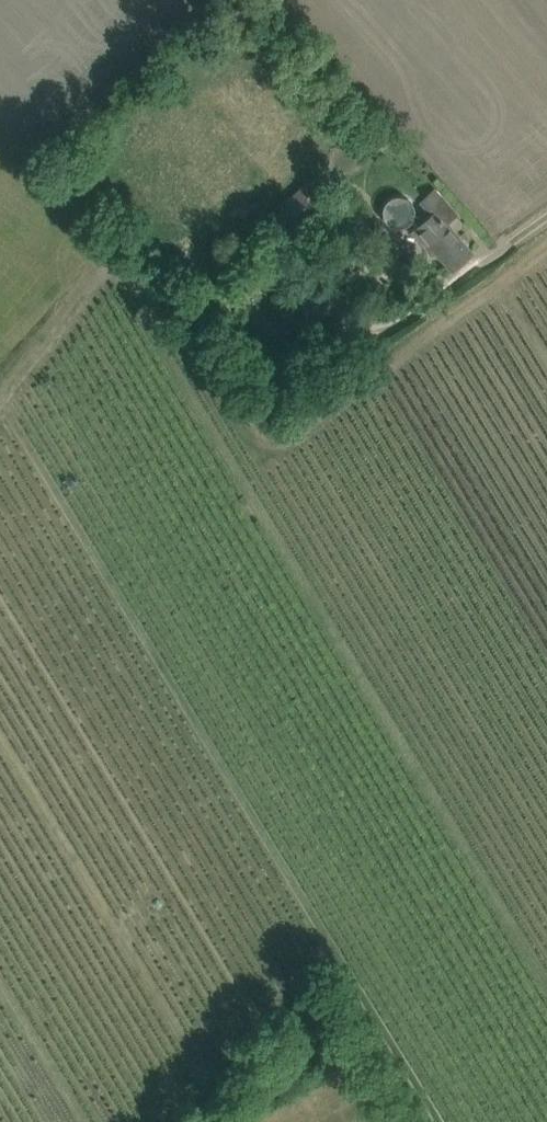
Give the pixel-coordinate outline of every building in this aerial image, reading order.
[(277,214),(294,234),(326,205),(309,186),(277,214)] [(414,222),(418,224),(412,229),(430,250),(434,247),(454,270),(472,254),(446,224),(457,215),(435,190),(421,202),(431,212),(427,215),(417,214),(417,211),(416,210),(416,208),(416,207),(415,205),(414,203),(413,202),(411,199),(408,198),(405,197),(402,196),(400,196),(397,196),(394,197),(392,198),(390,199),(389,200),(388,202),(386,204),(385,205),(385,207),(384,208),(384,210),(384,211),(384,213),(384,215),(384,217),(386,220),(387,222),(389,224),(390,225),(393,227),(395,228),(398,229),(401,229),(403,229),(406,228),(408,227),(411,225),(413,223),(414,222)]
